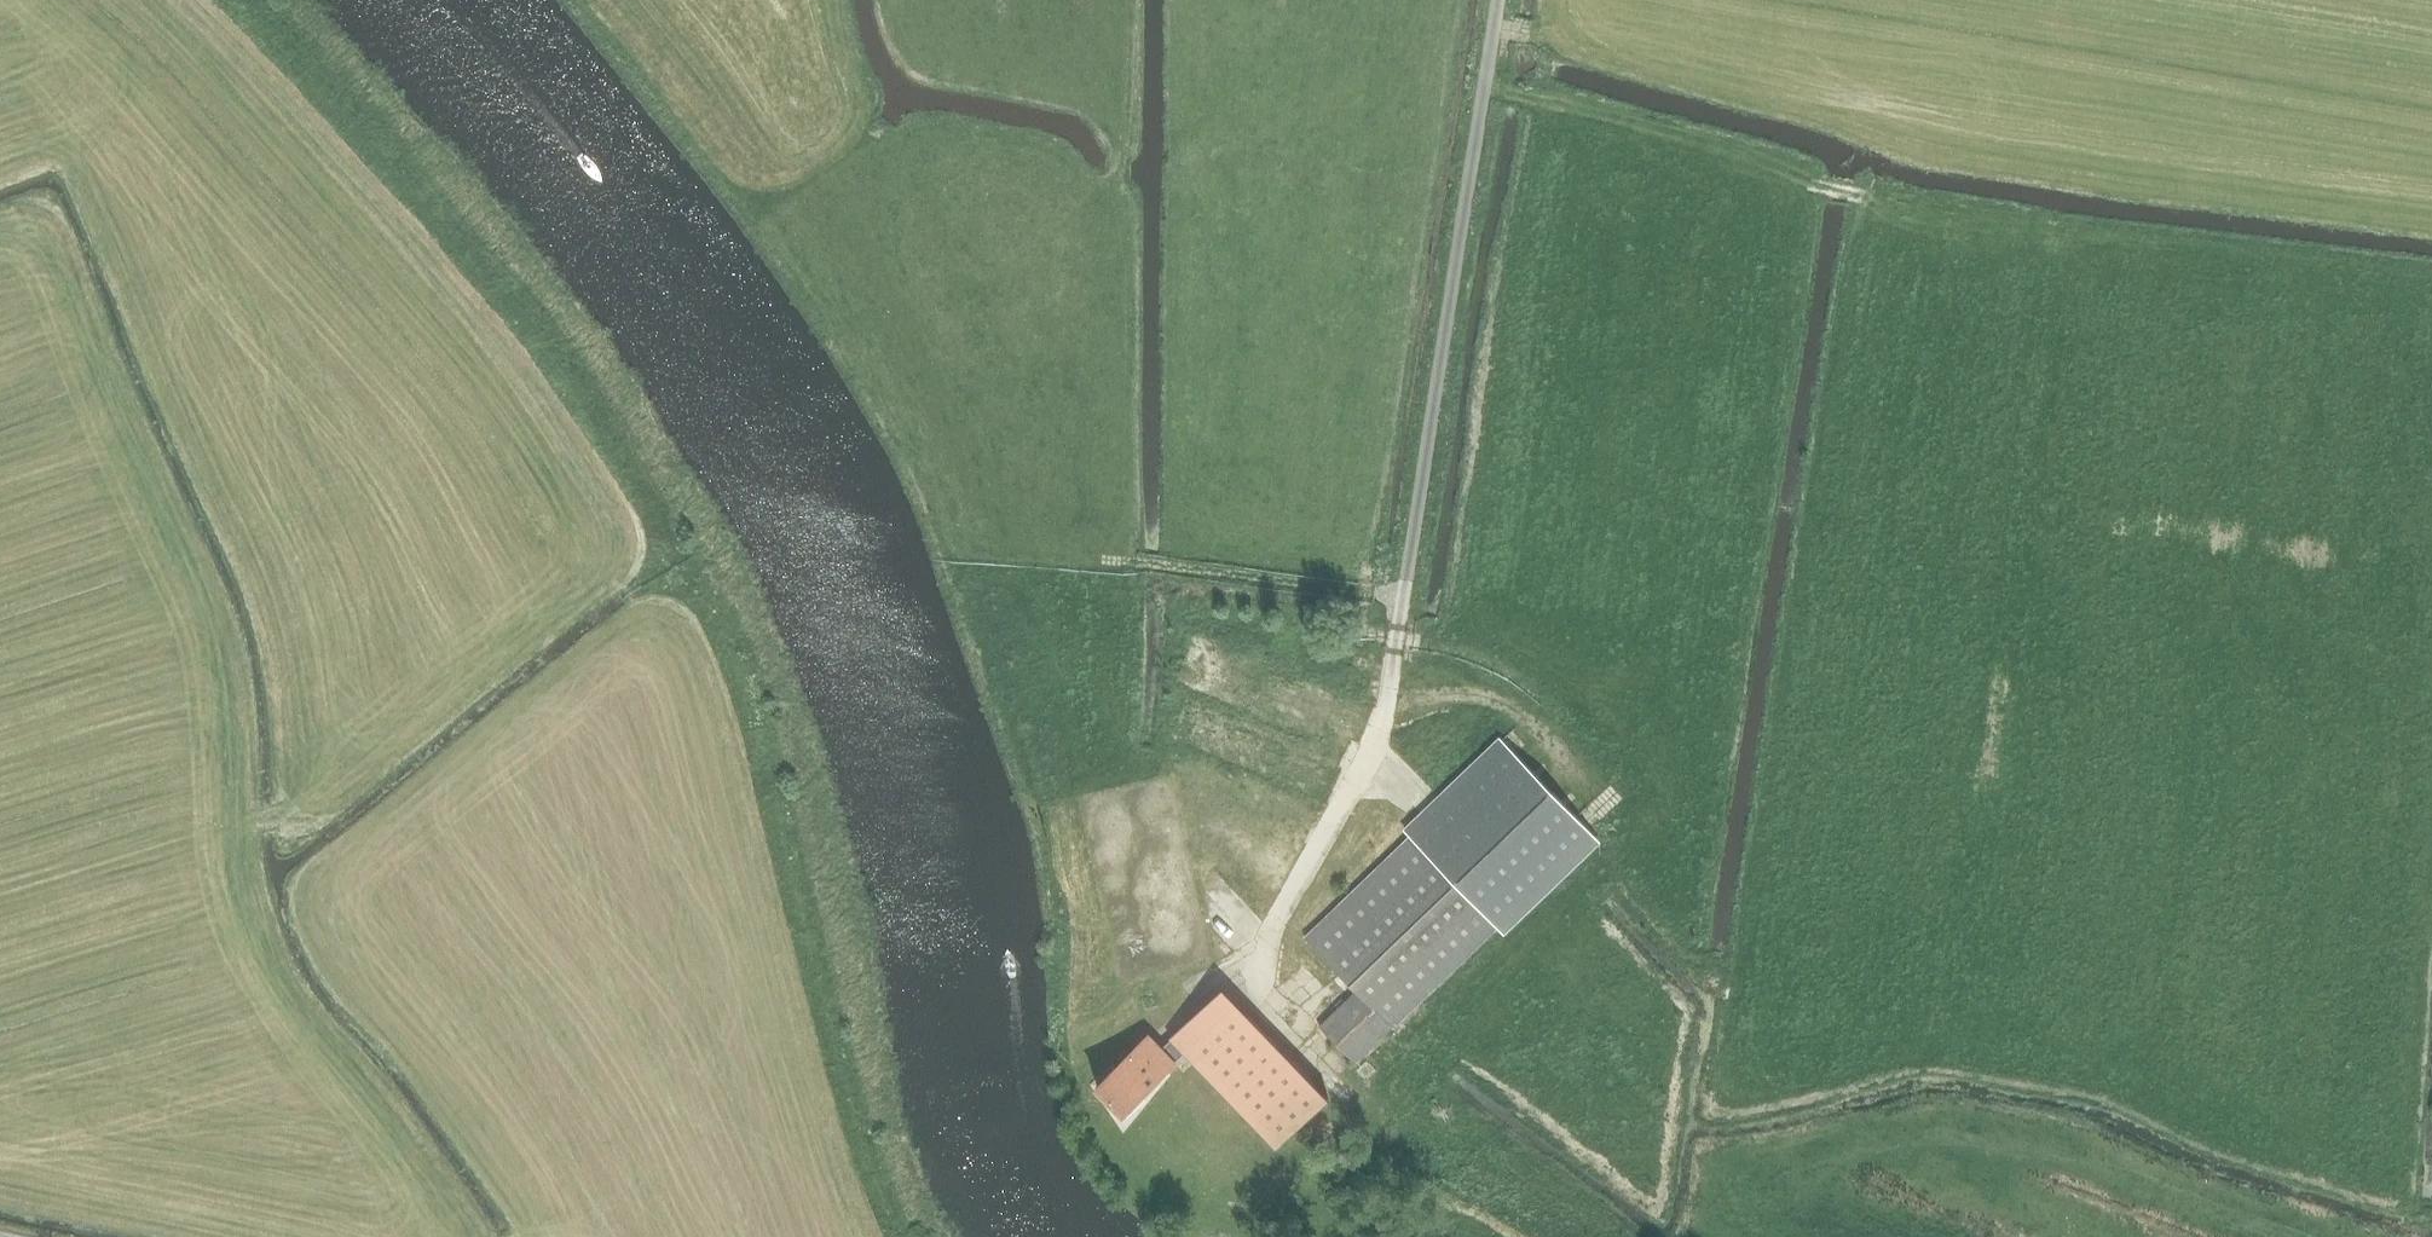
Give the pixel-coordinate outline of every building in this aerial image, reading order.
[(1496,927),(1500,932),(1596,840),(1503,739),(1405,832),(1409,837),(1305,937),(1356,991),(1319,1026),(1354,1062),(1391,1027),(1392,1028),(1496,927)] [(1136,1047),(1096,1085),(1122,1112),(1162,1074),(1184,1053),(1276,1149),(1285,1140),(1328,1099),(1221,987),(1178,1028),(1180,1030),(1149,1060),(1136,1047)]
